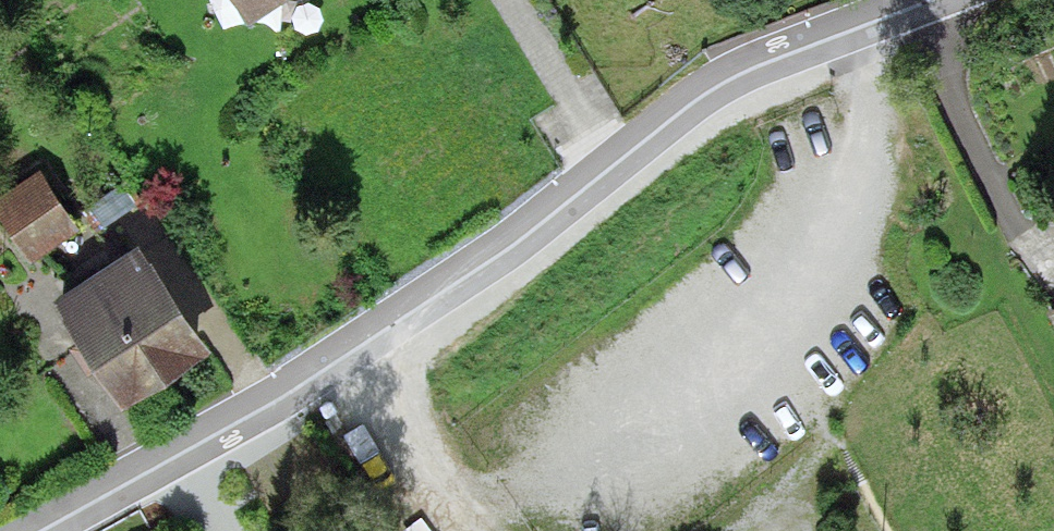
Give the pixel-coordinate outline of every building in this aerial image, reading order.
[(251,16),(276,0),(240,0),(251,16)] [(39,158),(0,183),(0,205),(29,250),(78,218),(39,158)] [(127,178),(85,206),(104,235),(146,207),(127,178)] [(207,332),(139,227),(56,280),(124,385),(207,332)] [(1041,313),(1053,336),(1053,306),(1041,313)]
